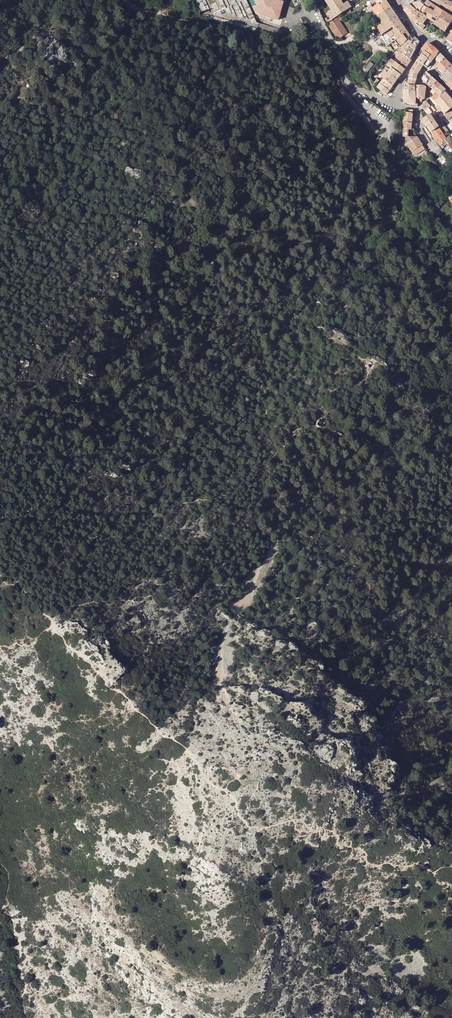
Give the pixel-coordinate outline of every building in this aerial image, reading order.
[(256,14),(278,20),(283,2),(275,0),(274,3),(272,2),(270,0),(249,0),(256,14)] [(332,20),(343,13),(351,8),(347,2),(343,5),(340,0),(325,0),(325,1),(331,10),(327,13),(332,20)] [(443,7),(444,8),(449,12),(451,6),(451,1),(451,0),(447,0),(443,7)] [(378,4),(376,6),(374,3),(372,4),(366,8),(373,20),(376,18),(378,17),(390,8),(386,1),(379,5),(378,4)] [(420,13),(422,15),(427,8),(428,9),(431,4),(428,1),(426,1),(423,5),(418,13),(420,13)] [(418,13),(423,5),(420,2),(409,4),(410,6),(415,11),(418,13)] [(410,6),(409,4),(405,8),(403,10),(408,15),(409,17),(415,11),(410,6)] [(428,9),(430,10),(433,12),(436,7),(435,6),(431,4),(428,9)] [(433,12),(435,14),(439,16),(443,11),(436,7),(433,12)] [(381,35),(391,28),(387,23),(396,16),(391,9),(390,8),(378,17),(379,18),(381,22),(379,23),(375,25),(377,28),(381,34),(381,35)] [(433,12),(430,10),(426,17),(427,18),(431,21),(435,14),(433,12)] [(418,13),(415,11),(409,17),(413,22),(416,18),(420,13),(418,13)] [(435,23),(434,24),(442,30),(445,32),(451,21),(451,18),(443,11),(439,16),(435,23)] [(420,13),(416,18),(413,22),(415,24),(416,25),(422,30),(425,26),(423,24),(426,19),(427,18),(426,17),(423,16),(422,15),(420,13)] [(435,14),(431,21),(435,23),(439,16),(435,14)] [(341,16),(328,24),(337,39),(347,33),(339,22),(344,19),(341,16)] [(387,23),(391,28),(400,22),(396,16),(387,23)] [(303,24),(296,28),(300,37),(307,33),(303,24)] [(410,36),(401,24),(396,28),(399,31),(402,35),(403,36),(407,40),(409,37),(410,36)] [(391,31),(387,34),(390,38),(388,40),(391,43),(394,41),(396,39),(402,35),(399,31),(396,28),(394,29),(391,31)] [(394,41),(399,47),(400,46),(402,45),(402,46),(403,45),(407,41),(407,40),(403,36),(402,35),(396,39),(394,41)] [(412,40),(410,36),(409,37),(407,40),(407,41),(403,45),(402,46),(401,48),(406,51),(411,42),(412,40)] [(411,42),(406,51),(403,55),(406,57),(410,60),(412,56),(417,45),(419,42),(415,37),(412,40),(411,42)] [(425,45),(423,48),(435,58),(439,53),(436,50),(434,48),(429,44),(428,44),(427,43),(426,44),(425,45)] [(403,55),(406,51),(401,48),(396,55),(396,58),(402,62),(406,57),(403,55)] [(435,58),(423,48),(421,50),(419,52),(419,53),(419,54),(420,54),(421,55),(422,54),(432,62),(434,59),(435,58)] [(439,53),(435,58),(434,59),(437,62),(440,63),(444,59),(441,55),(439,53)] [(422,54),(421,55),(417,60),(427,68),(432,62),(422,54)] [(410,63),(411,61),(410,60),(406,57),(402,62),(401,63),(406,67),(410,63)] [(387,65),(391,68),(395,71),(396,70),(401,74),(405,69),(391,59),(387,65)] [(440,63),(437,62),(434,65),(437,67),(443,73),(446,70),(451,65),(450,64),(444,59),(440,63)] [(344,61),(340,65),(345,70),(349,67),(344,61)] [(410,72),(417,75),(421,68),(415,63),(410,72)] [(395,71),(391,68),(390,70),(387,73),(397,80),(401,74),(396,70),(395,71)] [(446,70),(443,73),(441,74),(439,76),(446,84),(448,82),(450,83),(451,81),(451,76),(446,70)] [(383,80),(392,86),(397,80),(387,73),(385,71),(381,77),(384,79),(383,80)] [(410,72),(409,78),(416,80),(417,75),(410,72)] [(428,81),(431,77),(427,74),(426,72),(422,79),(426,83),(428,81)] [(436,81),(431,77),(428,81),(433,85),(436,81)] [(409,78),(407,85),(414,86),(415,85),(416,81),(416,80),(409,78)] [(377,88),(378,88),(386,95),(392,86),(383,80),(378,86),(377,88)] [(430,87),(432,89),(435,92),(440,86),(438,83),(436,81),(433,85),(430,87)] [(435,92),(436,93),(440,96),(444,92),(445,90),(440,86),(435,92)] [(415,98),(414,91),(407,90),(404,90),(403,90),(403,96),(403,99),(403,100),(404,101),(404,102),(405,102),(406,103),(409,103),(415,104),(415,100),(415,98)] [(445,93),(440,96),(436,93),(433,95),(431,97),(432,99),(436,103),(448,117),(451,114),(451,101),(445,93)] [(421,106),(425,111),(428,108),(428,107),(429,106),(427,103),(426,101),(424,103),(421,106)] [(428,108),(425,111),(428,115),(429,114),(432,112),(435,110),(431,106),(428,108)] [(404,110),(404,113),(403,122),(412,123),(412,117),(413,110),(412,110),(404,110)] [(432,112),(429,114),(438,127),(438,128),(443,125),(439,120),(438,120),(432,112)] [(438,127),(429,114),(428,115),(423,119),(431,132),(438,127)] [(438,127),(431,132),(433,135),(432,136),(438,144),(441,142),(445,140),(445,139),(446,138),(445,137),(440,131),(438,128),(438,127)] [(445,127),(440,131),(445,137),(449,133),(445,127)] [(402,137),(401,137),(400,143),(404,141),(412,152),(422,145),(416,137),(408,137),(402,137)] [(432,144),(431,142),(427,145),(431,151),(435,149),(432,144)] [(425,149),(422,145),(412,152),(415,156),(425,149)] [(438,146),(435,149),(431,151),(435,157),(442,152),(438,146)] [(397,215),(397,212),(393,213),(392,210),(396,209),(395,207),(393,205),(391,205),(388,204),(385,205),(382,207),(381,210),(380,212),(381,215),(383,218),(385,220),(387,221),(390,221),(392,220),(395,218),(397,215)]
